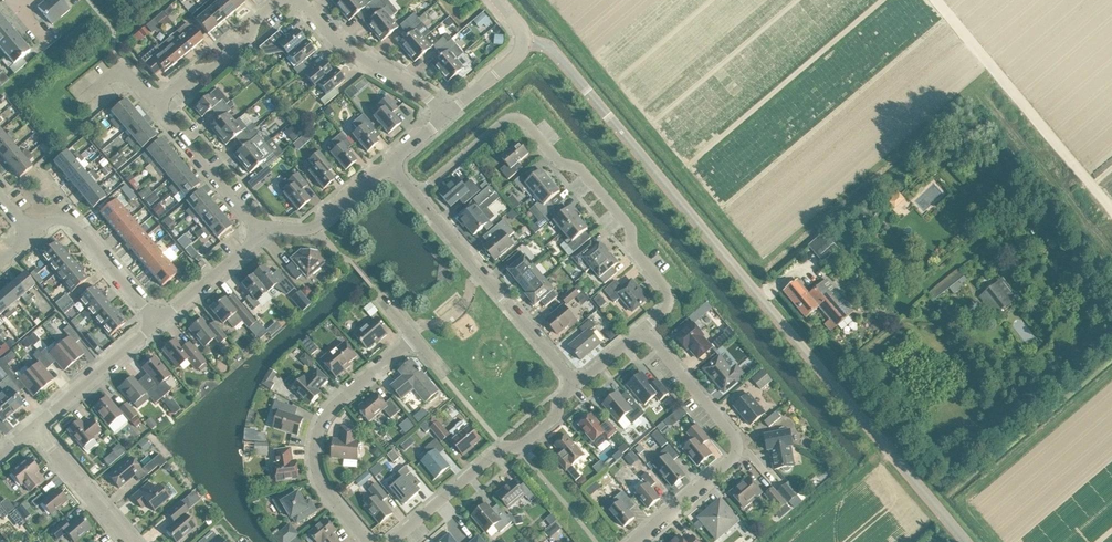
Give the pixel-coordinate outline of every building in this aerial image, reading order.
[(61,18),(70,10),(61,0),(47,0),(38,8),(52,25),(61,18)] [(217,27),(226,19),(210,0),(201,8),(217,27)] [(210,0),(226,19),(235,11),(226,0),(210,0)] [(235,11),(245,3),(242,0),(226,0),(235,11)] [(333,3),(341,12),(355,0),(336,0),(333,3)] [(367,5),(370,2),(368,0),(355,0),(341,12),(349,21),(366,6),(367,5)] [(390,19),(390,18),(397,12),(387,0),(383,0),(381,1),(382,1),(371,10),(375,15),(365,24),(373,33),(390,19)] [(371,10),(382,1),(381,1),(383,0),(373,0),(370,2),(367,5),(371,10)] [(492,3),(481,10),(486,19),(498,13),(492,3)] [(170,18),(175,13),(169,8),(164,12),(170,18)] [(208,35),(217,27),(201,8),(192,16),(208,35)] [(157,24),(166,16),(163,12),(153,20),(157,24)] [(404,31),(418,19),(414,14),(400,26),(404,31)] [(449,18),(445,21),(449,27),(453,23),(449,18)] [(381,42),(398,28),(390,19),(373,33),(381,42)] [(423,24),(418,19),(404,31),(408,36),(398,44),(406,53),(423,39),(430,33),(423,24)] [(153,20),(146,26),(152,33),(155,30),(159,27),(157,24),(153,20)] [(191,27),(187,23),(178,30),(193,48),(203,40),(192,26),(191,27)] [(0,29),(0,45),(14,33),(6,24),(0,29)] [(144,37),(149,33),(144,28),(134,37),(137,40),(143,36),(144,37)] [(178,30),(168,38),(172,43),(184,56),(193,48),(178,30)] [(280,31),(261,47),(266,53),(283,50),(288,56),(305,41),(296,30),(286,39),(280,31)] [(0,45),(0,49),(6,55),(22,42),(14,33),(0,45)] [(437,42),(430,33),(423,39),(406,53),(414,62),(433,46),(437,42)] [(433,46),(437,51),(448,42),(451,39),(446,34),(437,42),(433,46)] [(503,46),(504,36),(494,35),(493,45),(503,46)] [(172,43),(168,38),(159,46),(174,64),(184,56),(172,43)] [(448,42),(437,51),(441,56),(431,64),(439,73),(456,59),(462,54),(463,53),(456,45),(451,39),(448,42)] [(298,74),(308,65),(304,60),(314,52),(305,41),(288,56),(297,66),(293,69),(298,74)] [(22,42),(6,55),(13,65),(9,68),(14,74),(26,64),(21,58),(30,51),(22,42)] [(471,58),(478,53),(471,42),(464,47),(471,58)] [(158,47),(157,45),(150,52),(141,59),(154,74),(160,69),(164,73),(174,64),(159,46),(158,47)] [(456,59),(439,73),(447,83),(457,74),(461,79),(471,70),(467,65),(469,63),(462,54),(456,59)] [(332,72),(331,72),(322,61),(312,70),(308,65),(298,74),(302,80),(306,77),(315,87),(318,84),(332,72)] [(324,106),(339,94),(335,89),(344,80),(335,69),(331,72),(332,72),(318,84),(327,95),(320,100),(324,106)] [(351,99),(358,94),(352,87),(345,93),(351,99)] [(226,105),(229,102),(218,88),(194,108),(202,117),(212,109),(216,114),(226,105)] [(270,91),(274,101),(282,98),(279,88),(270,91)] [(388,134),(400,124),(392,114),(397,109),(388,97),(377,106),(381,111),(373,117),(388,134)] [(114,125),(133,109),(125,100),(111,112),(116,117),(111,121),(114,125)] [(218,136),(235,122),(227,113),(231,110),(229,108),(234,104),(231,100),(229,102),(226,105),(216,114),(220,119),(210,127),(218,136)] [(285,113),(291,110),(286,101),(280,104),(285,113)] [(327,115),(333,111),(330,107),(324,111),(327,115)] [(126,130),(140,119),(133,109),(114,125),(117,129),(122,125),(126,130)] [(267,113),(263,120),(269,123),(273,116),(267,113)] [(367,152),(378,143),(370,133),(375,128),(363,114),(352,124),(358,130),(352,135),(367,152)] [(235,122),(218,136),(226,145),(235,137),(239,142),(250,133),(253,130),(256,128),(252,122),(247,127),(239,118),(235,122)] [(129,144),(148,128),(140,119),(126,130),(131,135),(126,139),(129,144)] [(142,149),(156,137),(148,128),(129,144),(133,147),(137,143),(142,149)] [(404,138),(413,132),(410,128),(401,134),(404,138)] [(234,155),(241,164),(258,150),(265,144),(253,130),(250,133),(239,142),(244,147),(234,155)] [(1,131),(0,132),(0,147),(14,136),(10,132),(5,136),(1,131)] [(345,171),(356,161),(347,150),(352,146),(341,133),(330,142),(336,149),(330,153),(345,171)] [(16,149),(12,145),(17,140),(14,136),(0,147),(0,155),(4,160),(16,149)] [(150,165),(155,161),(154,160),(168,148),(160,139),(147,151),(151,156),(146,160),(150,165)] [(509,180),(523,168),(518,163),(528,155),(519,143),(502,158),(507,164),(500,170),(509,180)] [(259,165),(263,170),(268,166),(277,158),(265,144),(258,150),(241,164),(249,174),(259,165)] [(954,157),(956,148),(944,144),(941,154),(954,157)] [(157,173),(176,157),(168,148),(154,160),(155,161),(159,165),(154,169),(157,173)] [(20,154),(16,149),(4,160),(12,169),(30,154),(26,150),(20,154)] [(61,172),(74,161),(66,152),(54,162),(61,172)] [(319,152),(308,161),(314,167),(309,172),(316,181),(323,189),(334,180),(329,173),(334,169),(330,164),(323,156),(319,152)] [(123,158),(118,153),(109,160),(117,170),(127,162),(124,158),(123,158)] [(30,161),(33,158),(30,154),(12,169),(20,178),(32,167),(27,161),(29,160),(30,161)] [(170,178),(184,167),(176,157),(157,173),(161,177),(165,173),(170,178)] [(69,181),(82,170),(74,161),(61,172),(69,181)] [(107,166),(102,170),(106,175),(111,171),(107,166)] [(258,175),(248,183),(252,189),(262,180),(272,172),(268,166),(263,170),(258,175)] [(173,192),(191,176),(184,167),(170,178),(174,183),(169,187),(173,192)] [(77,190),(90,179),(82,170),(69,181),(77,190)] [(547,177),(541,170),(531,179),(525,173),(514,182),(524,194),(529,189),(535,195),(552,181),(548,176),(547,177)] [(285,180),(277,187),(283,193),(298,211),(310,200),(301,190),(307,185),(297,174),(287,183),(285,180)] [(185,197),(199,185),(191,176),(173,192),(176,195),(181,191),(185,197)] [(464,186),(457,178),(439,194),(450,206),(465,194),(470,200),(480,191),(471,180),(464,186)] [(85,199),(98,189),(90,179),(77,190),(85,199)] [(136,191),(140,187),(133,179),(129,183),(136,191)] [(544,218),(544,217),(555,208),(550,202),(560,193),(555,186),(556,185),(552,181),(535,195),(540,201),(534,206),(544,218)] [(484,191),(489,186),(485,182),(480,187),(484,191)] [(160,194),(166,188),(163,184),(156,189),(160,194)] [(896,186),(897,197),(913,196),(912,184),(896,186)] [(479,207),(495,193),(489,186),(484,191),(473,200),(479,207)] [(143,200),(152,193),(147,187),(138,194),(143,200)] [(93,209),(101,201),(105,198),(98,189),(85,199),(93,209)] [(189,215),(208,199),(200,190),(186,202),(191,207),(186,211),(189,215)] [(150,206),(159,198),(154,192),(145,200),(150,206)] [(475,207),(460,220),(474,236),(484,227),(487,231),(493,225),(490,221),(495,217),(488,209),(500,199),(495,193),(479,207),(478,205),(475,207)] [(124,208),(116,199),(100,213),(107,222),(124,208)] [(202,220),(216,208),(208,199),(189,215),(193,219),(198,215),(202,220)] [(567,210),(561,203),(555,208),(544,217),(553,228),(558,225),(563,232),(582,216),(576,211),(569,209),(569,208),(567,210)] [(159,217),(166,212),(159,204),(153,209),(159,217)] [(177,204),(171,212),(178,217),(183,209),(177,204)] [(130,216),(124,208),(107,222),(115,231),(131,218),(136,214),(134,211),(130,216)] [(205,233),(224,218),(216,208),(202,220),(206,225),(201,229),(205,233)] [(574,253),(582,246),(591,239),(585,232),(588,230),(587,229),(586,222),(582,216),(563,232),(569,238),(565,242),(574,253)] [(170,230),(176,225),(169,217),(163,222),(170,230)] [(123,241),(139,227),(131,218),(115,231),(123,241)] [(217,239),(231,227),(224,218),(205,233),(208,237),(213,233),(217,239)] [(495,261),(504,254),(514,245),(508,238),(515,233),(504,220),(491,231),(496,237),(484,247),(495,261)] [(131,250),(147,236),(139,227),(123,241),(131,250)] [(824,261),(836,250),(835,249),(837,248),(830,240),(828,240),(822,234),(810,245),(824,261)] [(139,259),(155,245),(147,236),(131,250),(139,259)] [(40,255),(48,265),(67,248),(66,247),(61,246),(56,241),(52,245),(47,240),(35,250),(40,255)] [(591,269),(608,254),(605,250),(606,249),(602,243),(596,248),(591,242),(578,253),(572,258),(579,266),(580,265),(586,273),(591,269)] [(146,268),(163,254),(155,245),(139,259),(146,268)] [(56,274),(72,260),(68,255),(69,250),(67,248),(48,265),(56,274)] [(307,278),(326,262),(325,260),(317,251),(301,250),(291,259),(293,262),(286,267),(293,276),(296,280),(303,274),(307,278)] [(525,257),(520,251),(507,262),(512,268),(508,271),(508,272),(507,273),(511,278),(513,277),(516,281),(533,267),(525,257)] [(199,262),(202,256),(195,252),(191,257),(199,262)] [(154,277),(170,264),(163,254),(146,268),(154,277)] [(612,259),(608,254),(591,269),(600,279),(604,284),(609,280),(617,273),(613,268),(618,263),(614,257),(612,259)] [(63,283),(83,267),(82,265),(76,265),(72,260),(56,274),(63,283)] [(202,269),(206,265),(202,260),(198,264),(202,269)] [(162,287),(178,273),(170,264),(154,277),(162,287)] [(264,266),(253,275),(267,292),(273,287),(286,296),(294,289),(278,270),(272,276),(264,266)] [(71,293),(88,279),(84,274),(84,268),(83,267),(63,283),(71,293)] [(527,297),(545,281),(533,267),(516,281),(520,285),(518,286),(523,292),(524,290),(528,294),(526,296),(527,297)] [(35,280),(38,276),(34,271),(30,274),(35,280)] [(24,273),(15,281),(26,293),(30,290),(35,286),(31,281),(24,273)] [(254,309),(260,305),(257,301),(267,292),(253,275),(242,284),(250,294),(245,298),(252,307),(254,309)] [(39,285),(43,282),(38,276),(35,280),(39,285)] [(316,287),(320,285),(315,277),(301,286),(309,299),(320,293),(316,287)] [(994,316),(998,313),(1018,297),(1003,278),(980,297),(994,316)] [(810,294),(797,279),(794,282),(784,290),(806,317),(819,306),(831,319),(826,324),(831,330),(838,325),(842,330),(853,320),(849,315),(854,311),(846,301),(842,304),(838,300),(835,303),(830,297),(833,294),(823,282),(810,294)] [(15,281),(6,288),(16,301),(21,297),(23,300),(28,296),(26,293),(15,281)] [(545,307),(554,300),(558,296),(553,291),(554,291),(545,281),(527,297),(530,301),(529,302),(533,307),(535,306),(541,302),(545,307)] [(623,288),(616,281),(604,291),(615,303),(621,298),(633,312),(648,299),(632,281),(623,288)] [(86,309),(105,293),(104,291),(98,291),(94,286),(78,300),(86,309)] [(48,296),(52,293),(48,287),(44,290),(48,296)] [(0,293),(0,300),(7,309),(11,305),(16,301),(6,288),(0,293)] [(567,305),(579,295),(573,288),(562,298),(567,305)] [(597,290),(590,296),(596,302),(603,296),(597,290)] [(311,304),(308,301),(300,291),(291,299),(299,309),(302,312),(311,304)] [(951,292),(945,296),(949,302),(955,298),(951,292)] [(93,318),(110,304),(106,300),(106,294),(105,293),(86,309),(93,318)] [(59,309),(70,300),(66,294),(55,304),(59,309)] [(28,296),(23,300),(29,306),(33,302),(31,299),(28,296)] [(223,324),(227,321),(234,329),(242,321),(248,329),(256,323),(244,309),(237,300),(232,305),(225,297),(211,309),(223,324)] [(64,314),(75,305),(70,300),(59,309),(64,314)] [(708,302),(702,308),(707,314),(713,308),(708,302)] [(101,327),(120,311),(119,309),(114,309),(110,304),(93,318),(101,327)] [(570,327),(577,322),(564,306),(546,321),(557,334),(568,325),(570,327)] [(1030,332),(1040,327),(1031,307),(1021,312),(1030,332)] [(109,337),(117,330),(125,323),(121,318),(122,312),(120,311),(101,327),(109,337)] [(78,331),(82,328),(74,319),(70,322),(78,331)] [(218,328),(213,332),(202,319),(189,329),(204,347),(214,339),(219,345),(227,338),(218,328)] [(381,340),(387,335),(374,320),(366,327),(356,336),(360,341),(367,349),(368,348),(370,349),(374,346),(373,344),(380,338),(381,340)] [(581,361),(601,344),(590,331),(595,326),(590,320),(588,321),(580,329),(584,334),(569,346),(581,361)] [(698,359),(711,348),(702,338),(704,336),(693,324),(676,338),(687,351),(689,349),(698,359)] [(74,363),(84,354),(75,344),(80,339),(69,325),(63,330),(69,338),(60,346),(74,363)] [(271,326),(266,331),(269,335),(270,336),(271,336),(276,332),(271,326)] [(84,338),(88,335),(82,328),(78,331),(84,338)] [(735,335),(729,328),(724,333),(730,340),(735,335)] [(46,339),(52,334),(48,329),(42,334),(46,339)] [(94,350),(100,345),(90,334),(88,335),(84,338),(87,341),(94,350)] [(311,355),(318,350),(308,338),(301,344),(311,355)] [(183,348),(176,339),(163,350),(178,368),(188,359),(197,370),(205,363),(196,352),(189,343),(183,348)] [(9,349),(4,343),(0,347),(0,348),(1,349),(0,350),(0,356),(9,349)] [(321,360),(336,378),(350,366),(348,364),(357,357),(345,343),(332,354),(330,352),(321,360)] [(74,363),(60,346),(50,354),(45,349),(40,353),(51,366),(56,362),(64,371),(74,363)] [(12,351),(8,355),(12,361),(17,357),(12,351)] [(43,388),(53,380),(45,370),(51,366),(40,353),(38,351),(33,356),(39,363),(29,371),(43,388)] [(237,361),(242,356),(237,352),(233,356),(237,361)] [(731,370),(719,356),(704,369),(711,377),(714,380),(714,381),(724,393),(739,380),(738,378),(743,374),(736,366),(731,370)] [(0,360),(0,367),(8,377),(13,382),(18,378),(20,379),(19,380),(33,397),(43,388),(29,371),(25,366),(19,371),(19,372),(18,372),(15,374),(2,358),(0,360)] [(160,400),(171,390),(164,381),(170,376),(155,358),(143,368),(156,384),(151,389),(160,400)] [(419,370),(412,361),(400,372),(404,376),(392,386),(402,399),(414,389),(425,402),(438,391),(421,372),(422,371),(420,369),(419,370)] [(318,390),(328,380),(318,370),(307,380),(305,378),(293,390),(309,405),(320,393),(318,390)] [(666,370),(660,374),(668,383),(673,379),(666,370)] [(761,390),(772,381),(763,370),(752,379),(761,390)] [(652,385),(642,373),(627,385),(645,406),(656,396),(660,401),(669,394),(657,381),(652,385)] [(23,405),(13,394),(18,389),(13,383),(13,382),(8,377),(0,383),(0,387),(4,392),(2,394),(0,396),(0,398),(13,414),(23,405)] [(146,393),(132,377),(120,388),(127,396),(133,404),(137,409),(150,398),(155,404),(160,400),(151,389),(146,393)] [(614,396),(603,405),(610,413),(618,423),(625,430),(632,424),(645,414),(634,401),(626,393),(626,394),(622,397),(619,394),(618,393),(614,396)] [(385,404),(376,394),(365,404),(362,403),(360,406),(360,408),(358,409),(365,417),(369,422),(383,410),(391,419),(401,411),(398,407),(391,399),(385,404)] [(751,426),(765,414),(749,394),(734,406),(742,415),(744,418),(751,426)] [(114,433),(128,422),(107,397),(93,409),(114,433)] [(3,422),(13,414),(0,398),(0,419),(3,422)] [(174,411),(179,406),(174,400),(168,404),(174,411)] [(298,436),(303,419),(291,415),(294,407),(276,401),(273,410),(279,412),(274,429),(298,436)] [(130,421),(137,415),(127,403),(120,409),(130,421)] [(160,408),(154,410),(158,418),(163,416),(160,408)] [(769,428),(781,418),(776,412),(764,422),(769,428)] [(447,413),(440,417),(448,431),(455,427),(447,413)] [(618,432),(614,428),(607,419),(600,425),(592,415),(579,426),(593,443),(593,442),(598,448),(618,432)] [(135,428),(140,423),(136,417),(130,422),(135,428)] [(151,430),(157,426),(150,418),(145,422),(151,430)] [(100,431),(90,420),(83,425),(79,420),(67,430),(82,448),(94,438),(93,437),(100,431)] [(404,430),(401,432),(404,436),(415,427),(410,420),(402,428),(404,430)] [(480,440),(469,426),(464,420),(462,422),(461,422),(456,426),(456,427),(449,433),(453,437),(450,439),(463,455),(470,450),(469,449),(480,440)] [(662,433),(669,428),(663,421),(657,427),(662,433)] [(421,426),(426,433),(431,429),(425,422),(421,426)] [(438,423),(431,429),(442,441),(449,436),(438,423)] [(698,467),(712,455),(703,445),(709,440),(697,425),(687,434),(694,441),(683,450),(690,458),(698,467)] [(355,442),(356,429),(342,427),(341,436),(342,437),(342,441),(333,440),(332,458),(357,460),(359,442),(355,442)] [(778,434),(765,436),(767,450),(771,450),(771,449),(790,446),(793,446),(790,431),(788,432),(786,429),(783,428),(780,429),(778,431),(778,434)] [(566,471),(567,470),(564,468),(570,463),(572,466),(584,456),(580,452),(574,444),(567,436),(561,441),(559,440),(556,443),(556,445),(555,446),(559,451),(553,456),(566,471)] [(433,481),(449,467),(439,455),(445,450),(436,439),(425,448),(428,452),(427,453),(427,455),(428,456),(423,461),(436,478),(433,481)] [(402,452),(408,446),(401,440),(396,446),(402,452)] [(623,454),(629,449),(625,444),(619,450),(623,454)] [(672,487),(685,476),(673,462),(679,457),(670,446),(661,453),(665,458),(655,466),(672,487)] [(790,470),(790,468),(791,467),(794,466),(790,446),(771,449),(771,450),(775,470),(782,469),(783,470),(785,471),(787,471),(788,471),(790,470)] [(292,462),(291,449),(275,451),(277,464),(275,464),(277,482),(299,479),(297,461),(292,462)] [(394,463),(399,458),(393,451),(388,456),(394,463)] [(609,451),(603,456),(607,462),(614,457),(609,451)] [(631,466),(639,459),(632,451),(624,458),(631,466)] [(160,468),(166,463),(167,462),(160,454),(143,468),(148,474),(158,466),(160,468)] [(30,492),(40,483),(34,475),(39,471),(28,458),(11,473),(21,486),(23,484),(30,492)] [(141,470),(131,458),(123,464),(121,462),(114,468),(116,470),(109,476),(119,489),(141,470)] [(374,471),(380,466),(377,463),(369,470),(375,477),(377,475),(374,471)] [(581,477),(572,466),(570,463),(564,468),(567,470),(576,481),(581,477)] [(405,504),(418,494),(414,489),(421,484),(406,466),(392,478),(397,484),(392,488),(405,504)] [(819,475),(828,472),(826,466),(817,469),(819,475)] [(368,471),(360,478),(365,484),(373,477),(368,471)] [(648,509),(660,499),(651,488),(656,483),(649,475),(647,473),(641,477),(647,484),(636,494),(641,500),(648,509)] [(598,481),(604,490),(611,485),(605,476),(598,481)] [(744,509),(762,493),(749,477),(730,492),(744,509)] [(519,488),(514,481),(497,495),(509,509),(525,495),(531,502),(536,498),(524,483),(519,488)] [(634,492),(638,485),(631,481),(627,487),(634,492)] [(158,486),(153,490),(148,484),(133,497),(142,508),(147,503),(154,511),(169,499),(175,494),(168,486),(162,491),(158,486)] [(380,524),(393,514),(383,502),(388,498),(381,489),(376,484),(369,490),(376,497),(365,507),(380,524)] [(789,503),(796,497),(786,485),(779,491),(789,503)] [(67,501),(57,489),(46,499),(41,494),(31,502),(36,508),(41,503),(51,515),(59,508),(67,501)] [(306,507),(298,494),(297,495),(293,489),(273,501),(280,514),(287,510),(292,518),(293,518),(297,524),(317,512),(312,504),(306,507)] [(778,511),(786,504),(773,489),(765,495),(778,511)] [(166,530),(176,541),(177,541),(185,536),(195,527),(185,515),(189,511),(187,509),(199,499),(193,492),(181,503),(181,502),(175,507),(167,514),(174,523),(166,530)] [(624,528),(635,518),(626,509),(632,503),(625,495),(623,492),(611,501),(616,506),(610,511),(624,528)] [(717,540),(739,521),(729,510),(720,500),(698,518),(717,540)] [(492,510),(486,504),(472,516),(487,533),(495,526),(500,533),(513,522),(508,516),(500,508),(495,512),(493,509),(492,510)] [(3,520),(9,515),(0,505),(0,516),(3,520)] [(80,516),(68,526),(64,521),(55,529),(51,532),(57,540),(66,533),(74,541),(75,541),(91,529),(80,516)] [(336,538),(333,534),(336,531),(326,519),(309,534),(316,541),(340,541),(336,538)] [(300,535),(290,523),(274,537),(278,541),(291,541),(300,535)] [(212,531),(209,533),(201,540),(202,541),(223,541),(218,536),(217,537),(212,531)] [(454,538),(449,533),(444,538),(445,539),(441,541),(457,541),(454,538)]
